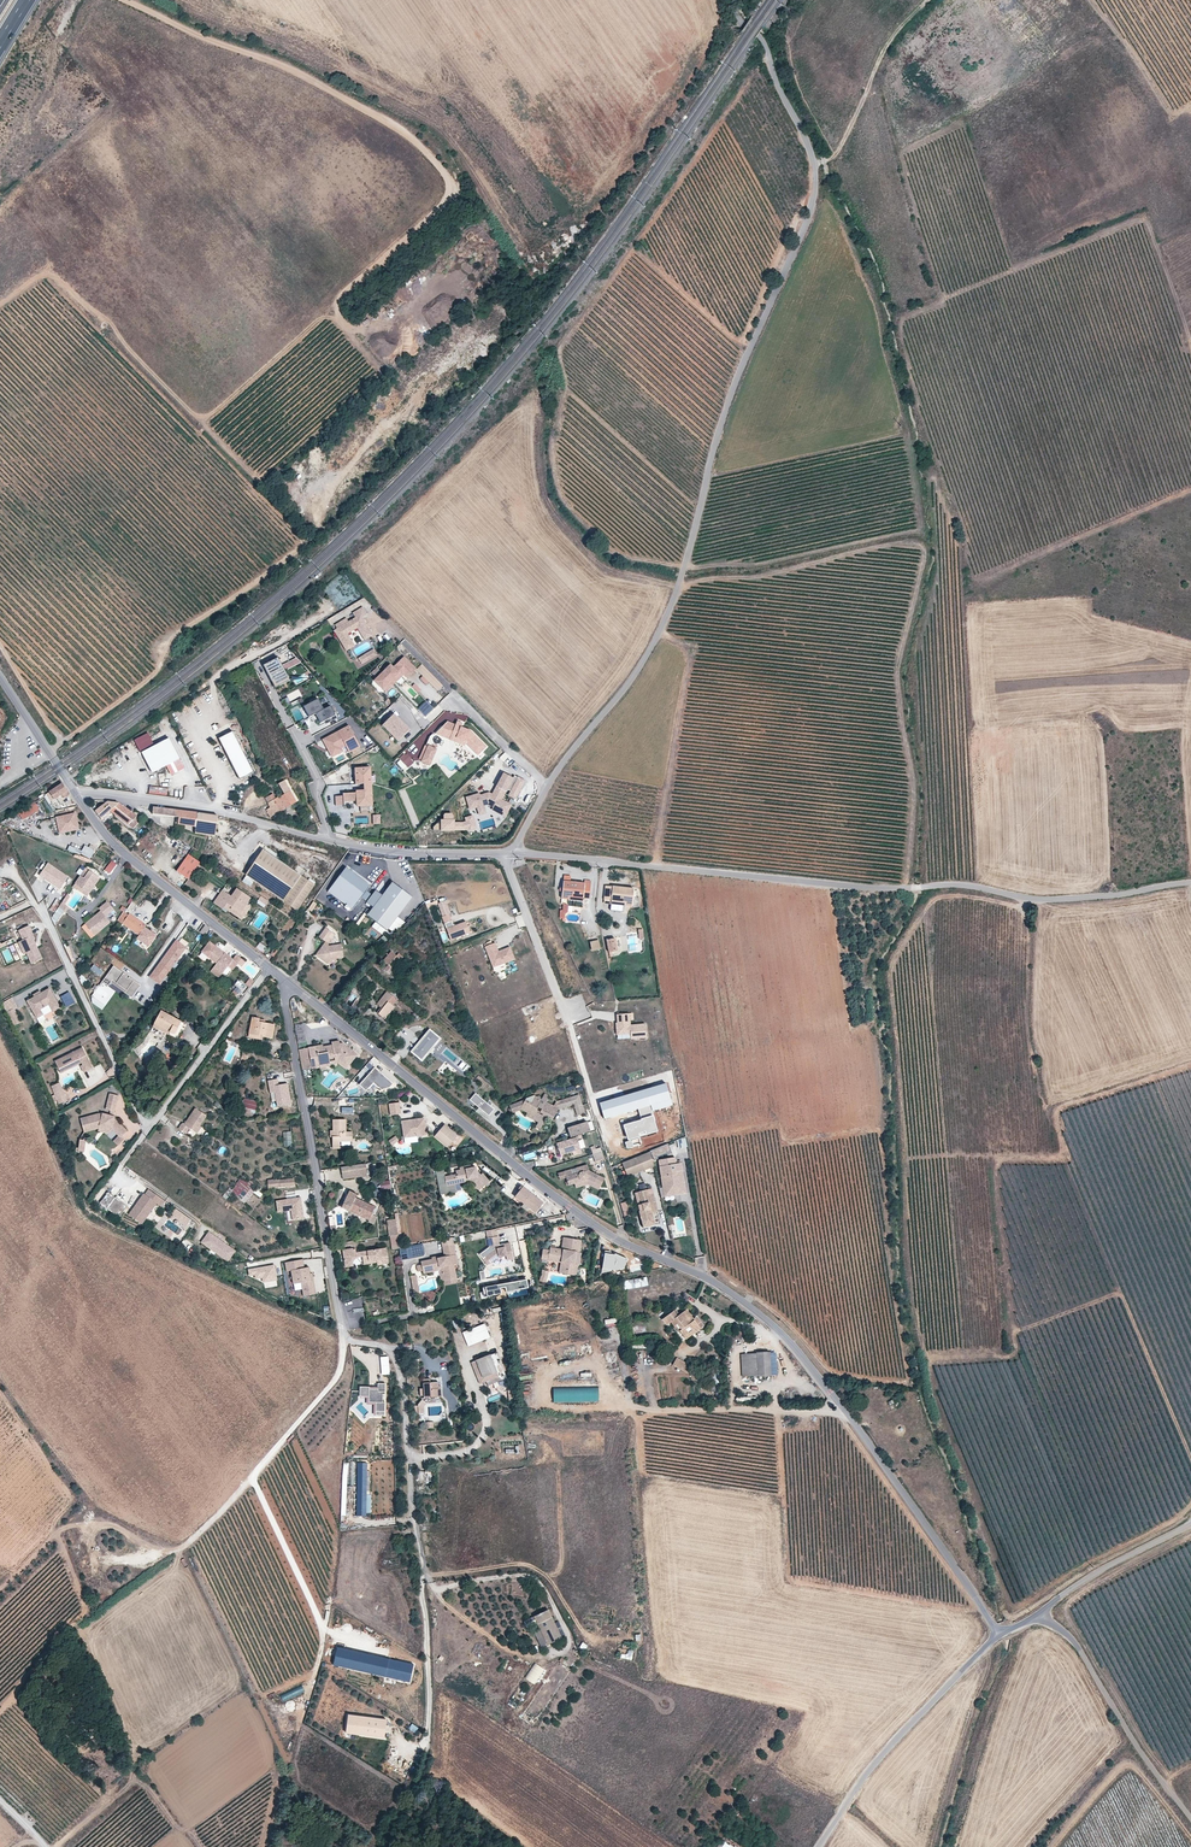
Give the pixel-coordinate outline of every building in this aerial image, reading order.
[(365,617),(369,614),(365,607),(355,613),(357,617),(344,625),(342,621),(337,624),(339,628),(336,630),(348,650),(357,645),(350,633),(359,627),(367,640),(375,635),(365,617)] [(375,648),(360,657),(363,663),(379,654),(375,648)] [(265,664),(277,687),(292,680),(280,657),(265,664)] [(410,680),(418,671),(417,669),(406,658),(395,669),(392,666),(376,682),(385,691),(390,685),(389,684),(394,679),(395,680),(403,673),(406,676),(410,680)] [(444,686),(423,664),(417,669),(418,671),(438,691),(444,686)] [(388,694),(406,676),(403,673),(395,680),(394,679),(389,684),(390,685),(385,691),(388,694)] [(317,697),(304,703),(309,714),(315,712),(319,721),(334,714),(329,704),(323,708),(317,697)] [(427,712),(432,707),(426,700),(421,705),(427,712)] [(382,723),(397,739),(408,728),(393,712),(382,723)] [(448,721),(436,732),(449,738),(451,734),(466,740),(465,741),(477,754),(485,745),(470,730),(460,726),(461,724),(457,723),(456,724),(448,721)] [(345,746),(349,752),(359,747),(348,725),(323,739),(332,757),(342,751),(341,748),(345,746)] [(254,772),(232,732),(219,739),(240,780),(254,772)] [(466,740),(451,734),(449,738),(464,744),(465,741),(466,740)] [(179,759),(168,738),(139,753),(149,774),(166,766),(179,759)] [(421,760),(429,764),(436,748),(428,744),(421,760)] [(507,765),(513,759),(505,751),(499,757),(507,765)] [(405,752),(395,761),(404,770),(414,761),(405,752)] [(184,769),(179,759),(166,766),(171,776),(184,769)] [(353,767),(354,783),(362,782),(371,782),(370,766),(353,767)] [(512,804),(502,799),(513,778),(503,773),(492,793),(489,791),(480,794),(479,792),(465,796),(469,809),(476,807),(479,815),(486,812),(484,805),(487,804),(492,807),(491,809),(505,817),(512,804)] [(515,797),(523,781),(518,778),(509,794),(515,797)] [(299,800),(288,779),(278,784),(284,794),(279,797),(285,808),(299,800)] [(371,782),(362,782),(362,788),(354,788),(355,790),(342,790),(342,794),(342,800),(356,800),(356,806),(372,805),(371,782)] [(62,784),(50,792),(54,800),(62,795),(67,792),(62,784)] [(148,793),(167,795),(168,787),(148,785),(148,793)] [(342,800),(342,794),(334,794),(335,805),(342,804),(342,800)] [(267,810),(270,817),(285,808),(279,797),(275,799),(273,795),(265,799),(270,808),(267,810)] [(35,802),(16,811),(20,819),(39,810),(35,802)] [(136,815),(120,803),(108,802),(95,811),(101,819),(111,812),(128,825),(133,819),(136,815)] [(154,808),(154,812),(154,815),(178,817),(178,825),(196,828),(196,833),(216,836),(219,817),(203,814),(177,810),(154,808)] [(77,812),(57,816),(61,832),(80,828),(77,812)] [(380,814),(371,814),(372,823),(380,823),(380,814)] [(469,828),(475,826),(471,815),(465,817),(466,820),(463,821),(464,828),(468,827),(469,828)] [(138,823),(133,819),(128,825),(133,829),(138,823)] [(94,849),(83,844),(81,850),(68,845),(66,849),(90,859),(94,849)] [(316,884),(261,848),(243,874),(298,910),(316,884)] [(200,863),(189,854),(176,870),(188,879),(200,863)] [(111,860),(103,870),(109,875),(117,864),(111,860)] [(71,876),(51,861),(42,873),(62,888),(71,876)] [(303,874),(305,870),(297,865),(295,869),(303,874)] [(370,887),(345,869),(329,891),(353,909),(370,887)] [(80,877),(75,884),(77,885),(89,894),(100,879),(90,871),(84,879),(80,877)] [(584,885),(563,883),(561,899),(567,900),(567,896),(582,898),(589,898),(591,881),(584,881),(584,885)] [(391,882),(367,914),(386,929),(411,897),(391,882)] [(89,894),(77,885),(75,889),(87,897),(89,894)] [(624,902),(623,905),(630,905),(632,889),(604,885),(603,900),(624,902)] [(222,890),(213,902),(223,909),(224,907),(242,919),(251,906),(247,903),(251,897),(237,888),(231,896),(222,890)] [(267,905),(269,901),(262,896),(259,899),(267,905)] [(67,897),(61,905),(64,906),(70,898),(67,897)] [(116,910),(109,901),(101,908),(102,910),(86,923),(96,935),(112,922),(107,916),(116,910)] [(55,902),(50,909),(54,912),(59,905),(55,902)] [(318,905),(314,902),(309,910),(313,913),(318,905)] [(447,905),(440,908),(443,916),(450,913),(447,905)] [(147,925),(127,911),(119,921),(140,935),(138,938),(150,947),(158,935),(146,927),(147,925)] [(450,913),(443,916),(451,937),(470,930),(465,919),(454,923),(450,913)] [(96,935),(86,923),(82,927),(91,938),(96,935)] [(37,939),(31,925),(20,930),(25,940),(20,942),(25,954),(28,953),(33,964),(44,959),(39,948),(37,948),(36,946),(37,943),(35,940),(37,939)] [(328,929),(321,938),(328,943),(320,954),(324,957),(324,960),(329,965),(333,961),(345,959),(343,945),(330,947),(330,945),(337,936),(328,929)] [(379,945),(386,939),(383,935),(375,941),(379,945)] [(600,948),(598,938),(589,940),(592,950),(600,948)] [(150,976),(162,985),(189,949),(176,939),(150,976)] [(259,941),(255,947),(262,951),(266,946),(259,941)] [(223,952),(210,942),(204,950),(220,962),(218,964),(212,972),(221,978),(230,966),(234,960),(226,953),(224,955),(222,953),(223,952)] [(617,955),(614,942),(605,943),(608,956),(617,955)] [(495,943),(485,947),(491,962),(495,960),(497,966),(514,960),(509,948),(498,952),(495,943)] [(220,962),(204,950),(203,953),(218,964),(220,962)] [(391,952),(383,961),(388,965),(385,970),(390,974),(401,961),(391,952)] [(247,962),(238,955),(234,960),(239,964),(243,967),(247,962)] [(239,964),(234,960),(230,966),(235,970),(239,964)] [(143,985),(115,965),(104,981),(110,986),(112,982),(114,980),(128,990),(127,992),(134,997),(143,985)] [(366,972),(362,977),(370,983),(374,978),(366,972)] [(249,986),(254,980),(250,977),(246,983),(249,986)] [(128,990),(114,980),(112,982),(127,992),(128,990)] [(239,980),(231,992),(239,997),(247,985),(239,980)] [(52,1011),(59,1007),(48,988),(40,993),(34,996),(26,1000),(36,1017),(42,1014),(39,1008),(48,1003),(52,1011)] [(391,988),(387,992),(398,1000),(401,996),(391,988)] [(398,1000),(387,992),(377,1005),(381,1008),(378,1013),(385,1019),(395,1007),(393,1006),(398,1000)] [(12,997),(2,1002),(7,1011),(14,1008),(17,1006),(12,997)] [(14,1008),(7,1011),(14,1025),(21,1022),(14,1008)] [(162,1010),(155,1023),(170,1032),(173,1034),(175,1033),(176,1032),(181,1021),(162,1010)] [(419,1020),(423,1015),(417,1011),(413,1016),(419,1020)] [(249,1033),(263,1036),(272,1038),(274,1024),(259,1021),(260,1019),(252,1017),(249,1033)] [(618,1028),(616,1028),(616,1036),(631,1036),(631,1040),(646,1039),(645,1026),(630,1027),(630,1017),(618,1017),(618,1025),(618,1028)] [(303,1022),(294,1024),(297,1042),(306,1041),(303,1022)] [(170,1032),(155,1023),(153,1026),(169,1035),(170,1032)] [(412,1052),(430,1031),(429,1029),(410,1052),(422,1061),(420,1058),(412,1052)] [(422,1061),(441,1039),(429,1029),(430,1031),(438,1037),(420,1058),(422,1061)] [(420,1058),(438,1037),(430,1031),(412,1052),(420,1058)] [(330,1048),(330,1045),(321,1046),(321,1044),(298,1048),(302,1069),(317,1066),(316,1063),(338,1059),(345,1063),(353,1052),(341,1043),(337,1043),(334,1047),(330,1048)] [(56,1061),(60,1068),(75,1060),(77,1065),(79,1064),(80,1066),(78,1067),(81,1072),(92,1067),(83,1048),(56,1061)] [(316,1063),(317,1066),(326,1065),(326,1064),(336,1062),(345,1068),(356,1054),(353,1052),(345,1063),(338,1059),(316,1063)] [(75,1060),(60,1068),(61,1072),(77,1065),(75,1060)] [(381,1089),(389,1087),(393,1083),(383,1074),(381,1076),(379,1074),(381,1072),(374,1066),(359,1084),(365,1090),(366,1090),(373,1082),(381,1089)] [(277,1083),(279,1082),(279,1079),(269,1080),(271,1092),(275,1091),(278,1106),(293,1103),(289,1083),(280,1084),(278,1085),(277,1083)] [(63,1088),(61,1081),(52,1084),(54,1091),(63,1088)] [(67,1100),(63,1088),(54,1091),(56,1096),(53,1097),(54,1100),(57,1099),(59,1103),(67,1100)] [(119,1095),(110,1093),(108,1099),(117,1101),(119,1095)] [(493,1109),(475,1093),(469,1099),(488,1115),(493,1109)] [(580,1095),(572,1097),(574,1105),(577,1115),(585,1113),(580,1095)] [(531,1103),(526,1100),(521,1109),(526,1113),(526,1115),(539,1123),(537,1127),(540,1129),(547,1117),(552,1119),(558,1109),(537,1096),(531,1103)] [(574,1105),(572,1097),(557,1102),(560,1109),(574,1105)] [(117,1101),(108,1099),(106,1109),(111,1110),(115,1111),(117,1101)] [(521,1109),(526,1100),(511,1105),(512,1108),(509,1109),(511,1113),(521,1109)] [(401,1113),(400,1101),(388,1103),(390,1115),(401,1113)] [(249,1102),(247,1111),(251,1112),(251,1111),(256,1112),(258,1104),(249,1102)] [(196,1131),(200,1125),(208,1115),(197,1107),(186,1124),(184,1122),(180,1128),(186,1132),(190,1127),(196,1131)] [(115,1116),(110,1115),(102,1114),(101,1115),(96,1115),(78,1120),(81,1132),(97,1128),(111,1129),(119,1136),(114,1142),(118,1146),(124,1140),(121,1137),(127,1130),(114,1118),(115,1116)] [(332,1138),(332,1142),(339,1143),(351,1143),(352,1132),(344,1132),(344,1120),(332,1120),(332,1130),(330,1130),(329,1138),(332,1138)] [(423,1121),(401,1124),(403,1141),(426,1138),(423,1121)] [(588,1122),(568,1128),(571,1136),(590,1131),(588,1122)] [(462,1139),(445,1125),(435,1136),(449,1148),(453,1143),(455,1145),(458,1145),(462,1139)] [(291,1145),(291,1130),(283,1131),(283,1145),(291,1145)] [(395,1136),(388,1141),(392,1146),(399,1141),(395,1136)] [(581,1149),(578,1137),(557,1143),(561,1155),(574,1151),(581,1149)] [(676,1143),(669,1145),(670,1150),(687,1147),(685,1137),(676,1139),(676,1143)] [(82,1155),(84,1143),(78,1143),(77,1152),(74,1151),(74,1154),(82,1155)] [(606,1160),(603,1150),(602,1150),(593,1152),(594,1155),(596,1163),(606,1160)] [(649,1151),(621,1162),(627,1176),(653,1165),(649,1151)] [(675,1157),(658,1160),(664,1191),(674,1190),(676,1197),(687,1195),(685,1186),(682,1165),(676,1166),(676,1164),(675,1157)] [(365,1164),(340,1168),(342,1180),(367,1176),(365,1164)] [(447,1177),(450,1186),(462,1183),(461,1179),(467,1178),(476,1189),(485,1182),(479,1175),(477,1175),(475,1169),(473,1169),(472,1165),(467,1166),(468,1169),(458,1171),(459,1173),(447,1177)] [(589,1170),(587,1165),(556,1174),(558,1181),(566,1179),(568,1185),(589,1179),(599,1186),(604,1180),(589,1170)] [(294,1178),(277,1180),(278,1188),(295,1186),(294,1178)] [(252,1187),(245,1195),(249,1198),(255,1190),(252,1187)] [(544,1205),(523,1188),(516,1198),(525,1205),(531,1210),(537,1214),(544,1205)] [(144,1194),(129,1214),(143,1224),(158,1203),(162,1206),(166,1201),(150,1189),(146,1195),(144,1194)] [(343,1199),(342,1202),(340,1206),(368,1220),(367,1222),(372,1224),(376,1217),(371,1215),(374,1207),(363,1202),(355,1198),(357,1194),(350,1190),(345,1200),(343,1199)] [(674,1190),(664,1191),(665,1199),(676,1197),(674,1190)] [(649,1197),(648,1191),(640,1193),(643,1205),(639,1206),(640,1212),(639,1212),(644,1229),(656,1226),(653,1214),(658,1213),(654,1195),(649,1197)] [(127,1206),(108,1192),(100,1203),(119,1217),(127,1206)] [(290,1198),(279,1199),(280,1208),(286,1208),(286,1204),(290,1204),(292,1220),(303,1219),(301,1199),(290,1200),(290,1198)] [(628,1203),(623,1204),(627,1219),(632,1217),(628,1203)] [(192,1220),(176,1208),(172,1214),(188,1225),(192,1220)] [(385,1220),(387,1235),(390,1235),(397,1234),(395,1219),(385,1220)] [(197,1223),(192,1220),(188,1225),(193,1228),(197,1223)] [(488,1231),(489,1238),(499,1236),(498,1229),(488,1231)] [(471,1239),(485,1238),(485,1231),(470,1232),(471,1239)] [(234,1251),(209,1232),(202,1242),(227,1261),(234,1251)] [(399,1244),(397,1234),(390,1235),(391,1245),(399,1244)] [(499,1236),(489,1238),(491,1247),(484,1252),(492,1263),(500,1256),(507,1255),(508,1260),(514,1259),(511,1243),(505,1244),(505,1248),(501,1248),(500,1245),(500,1244),(499,1236)] [(578,1265),(580,1253),(579,1252),(581,1240),(563,1236),(561,1249),(549,1247),(549,1250),(544,1249),(542,1257),(547,1258),(561,1260),(560,1262),(560,1265),(563,1265),(562,1273),(575,1275),(577,1264),(578,1265)] [(458,1264),(453,1238),(443,1240),(446,1256),(421,1261),(422,1266),(418,1267),(419,1273),(424,1273),(443,1269),(445,1281),(457,1279),(456,1273),(454,1265),(458,1264)] [(375,1258),(376,1261),(376,1264),(386,1262),(383,1247),(355,1252),(354,1248),(341,1250),(343,1262),(350,1261),(354,1257),(360,1256),(361,1263),(367,1262),(365,1258),(375,1258)] [(406,1247),(400,1248),(401,1260),(409,1259),(406,1247)] [(302,1259),(284,1263),(286,1271),(290,1271),(293,1284),(301,1283),(303,1296),(315,1294),(313,1279),(311,1280),(309,1273),(308,1267),(304,1267),(302,1259)] [(272,1266),(245,1271),(246,1277),(252,1276),(253,1280),(260,1279),(260,1283),(274,1281),(272,1266)] [(443,1269),(424,1273),(424,1275),(439,1272),(442,1282),(445,1281),(443,1269)] [(548,1271),(543,1269),(539,1280),(545,1282),(548,1271)] [(623,1279),(624,1288),(647,1286),(647,1277),(623,1279)] [(486,1287),(487,1296),(529,1289),(527,1280),(486,1287)] [(692,1319),(686,1310),(679,1314),(677,1316),(673,1312),(662,1320),(666,1326),(670,1323),(674,1328),(675,1326),(683,1337),(691,1331),(693,1333),(700,1328),(696,1323),(699,1322),(695,1317),(692,1319)] [(461,1332),(467,1346),(490,1337),(484,1322),(461,1332)] [(685,1340),(693,1333),(691,1331),(683,1337),(685,1340)] [(503,1366),(496,1348),(491,1350),(498,1367),(503,1366)] [(491,1350),(479,1355),(487,1376),(500,1371),(498,1367),(491,1350)] [(771,1376),(770,1352),(756,1352),(756,1354),(740,1354),(742,1377),(758,1376),(758,1377),(771,1376)] [(482,1378),(487,1376),(479,1355),(473,1357),(482,1378)] [(672,1364),(687,1372),(691,1365),(676,1357),(672,1364)] [(389,1376),(388,1360),(380,1360),(381,1377),(389,1376)] [(430,1395),(430,1397),(441,1396),(440,1387),(438,1387),(437,1381),(422,1382),(423,1387),(419,1387),(420,1395),(430,1395)] [(382,1412),(381,1417),(386,1417),(386,1404),(383,1404),(383,1396),(386,1396),(386,1386),(379,1386),(379,1390),(371,1390),(371,1388),(361,1388),(361,1398),(370,1398),(370,1404),(377,1404),(377,1412),(382,1412)] [(599,1386),(554,1387),(554,1402),(599,1401),(599,1386)] [(771,1390),(757,1390),(758,1399),(772,1399),(771,1390)] [(417,1404),(418,1414),(424,1414),(424,1406),(427,1403),(422,1399),(417,1404)] [(368,1516),(368,1465),(358,1465),(357,1516),(368,1516)] [(418,1469),(418,1480),(431,1479),(431,1468),(418,1469)] [(550,1614),(536,1621),(544,1635),(550,1649),(564,1641),(550,1614)] [(545,1651),(550,1649),(544,1635),(538,1638),(545,1651)] [(580,1647),(579,1650),(588,1656),(590,1652),(580,1647)] [(536,1685),(545,1669),(534,1662),(525,1678),(536,1685)] [(347,1715),(345,1733),(384,1738),(386,1719),(347,1715)] [(414,1732),(417,1726),(411,1723),(408,1729),(414,1732)]
